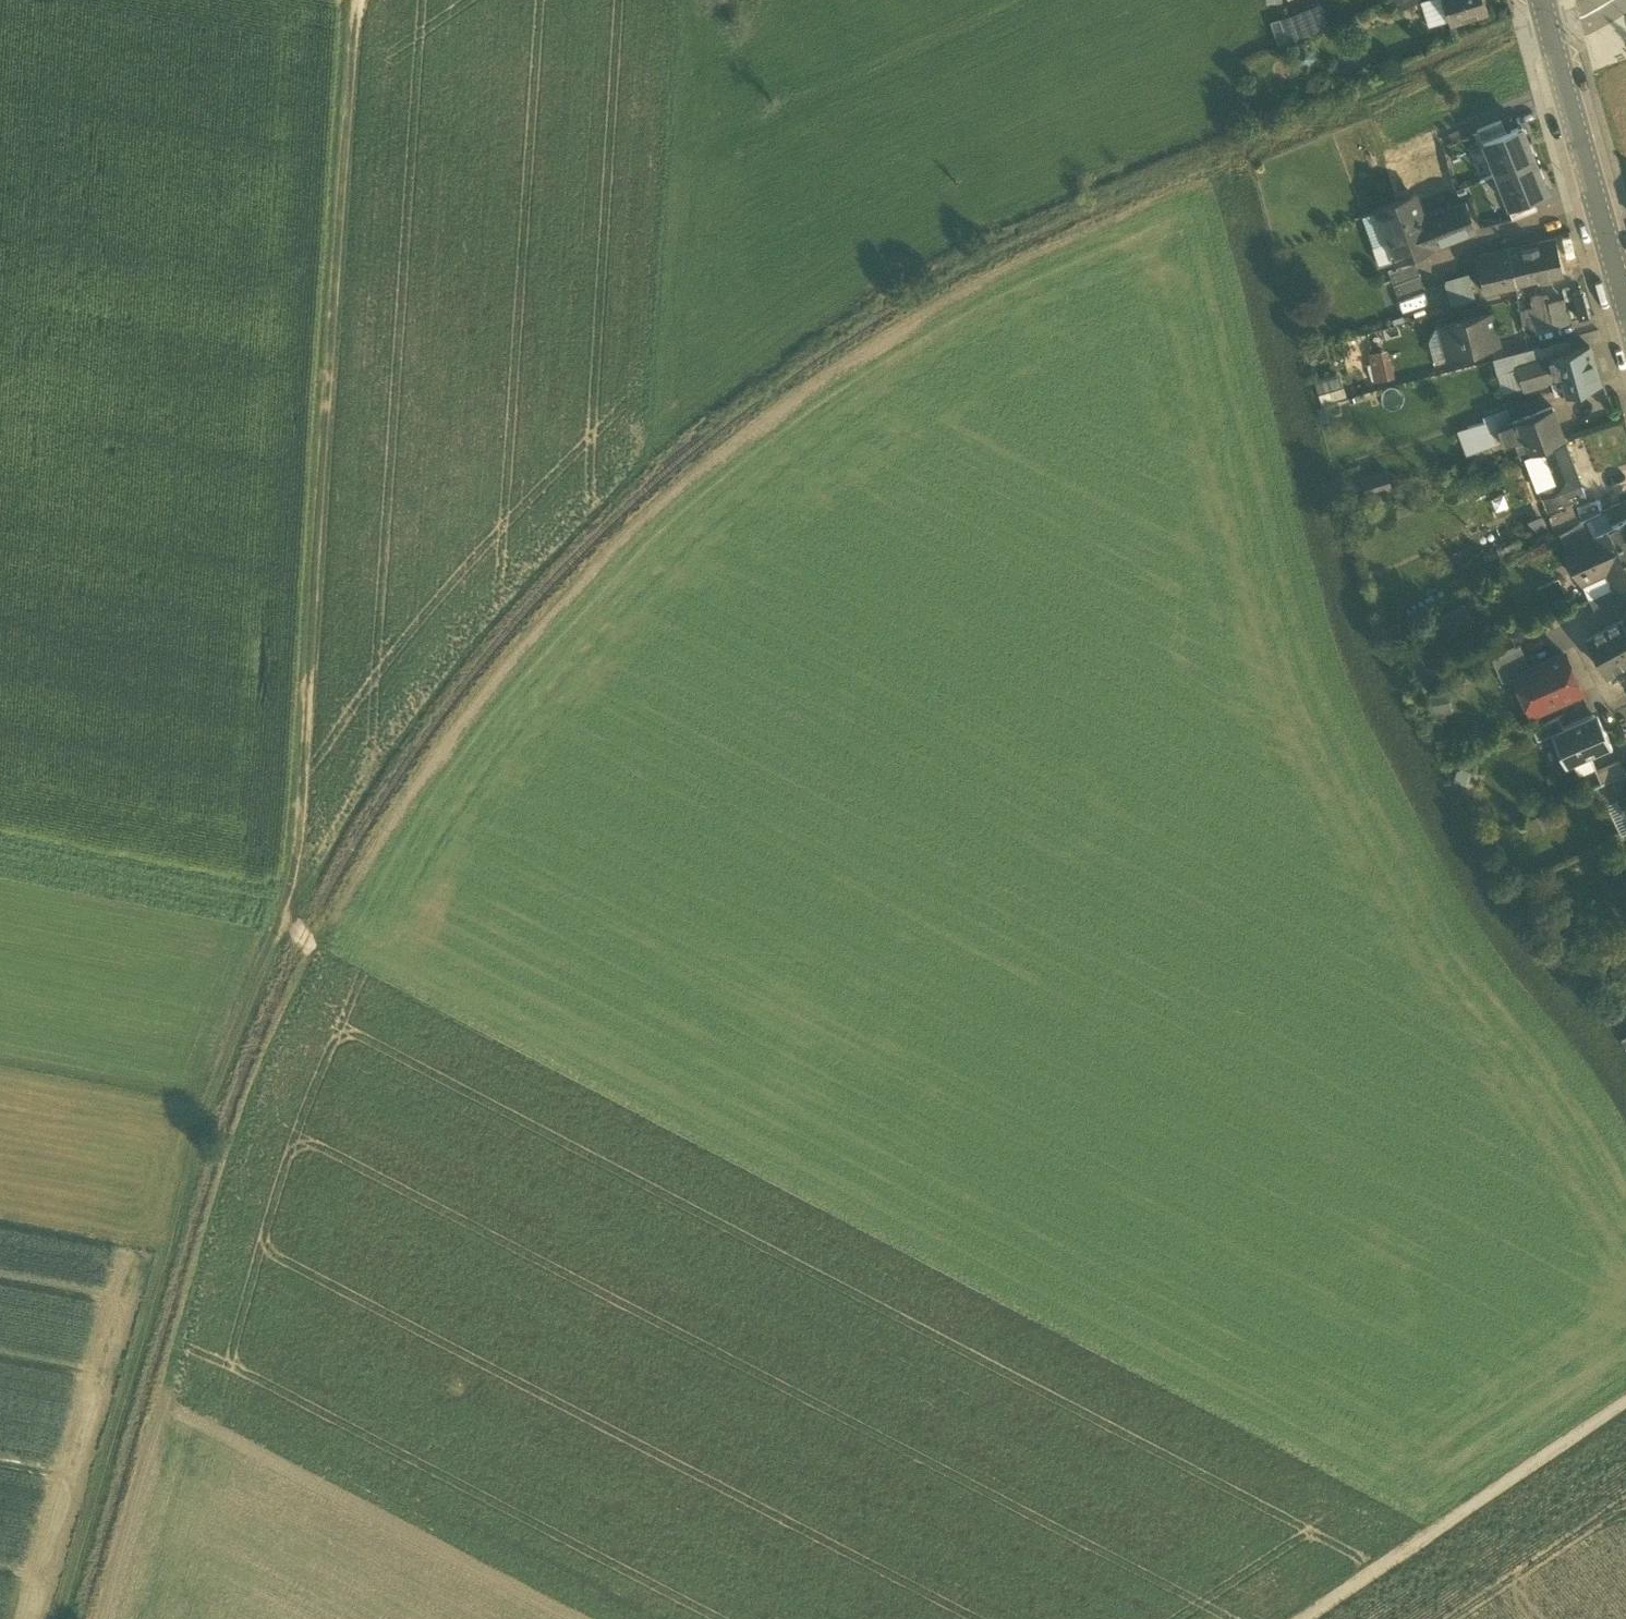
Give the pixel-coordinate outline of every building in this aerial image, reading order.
[(1398,11),(1422,0),(1394,0),(1398,11)] [(1450,22),(1488,11),(1484,0),(1443,0),(1450,22)] [(1595,67),(1611,61),(1608,51),(1591,56),(1595,67)] [(1483,141),(1506,133),(1501,120),(1477,130),(1482,142),(1483,141)] [(1405,123),(1364,139),(1376,170),(1417,154),(1405,123)] [(1483,141),(1496,174),(1535,158),(1522,126),(1483,141)] [(1535,158),(1496,174),(1509,206),(1532,197),(1548,191),(1535,158)] [(1414,196),(1378,209),(1389,240),(1373,246),(1380,266),(1432,246),(1451,238),(1443,212),(1423,220),(1414,196)] [(1537,209),(1532,197),(1509,206),(1507,207),(1512,219),(1537,209)] [(1449,210),(1443,212),(1451,238),(1474,229),(1467,210),(1465,211),(1464,204),(1449,210)] [(1555,239),(1509,250),(1515,282),(1539,277),(1539,280),(1562,274),(1555,239)] [(1509,250),(1482,256),(1489,292),(1516,285),(1515,282),(1509,250)] [(1389,273),(1398,297),(1425,286),(1415,262),(1389,273)] [(1468,273),(1445,280),(1452,304),(1474,298),(1468,273)] [(1548,297),(1533,298),(1533,308),(1520,311),(1524,328),(1552,323),(1549,310),(1549,301),(1548,297)] [(1565,298),(1549,301),(1549,310),(1552,323),(1552,328),(1570,323),(1565,298)] [(1491,311),(1440,324),(1448,355),(1499,343),(1491,311)] [(1573,338),(1551,342),(1552,352),(1574,348),(1573,338)] [(1539,346),(1514,353),(1518,367),(1543,360),(1543,359),(1539,346)] [(1589,346),(1549,357),(1555,379),(1563,377),(1567,393),(1600,383),(1589,346)] [(1391,347),(1369,350),(1373,379),(1395,376),(1391,347)] [(1514,353),(1494,358),(1499,373),(1518,367),(1514,353)] [(1543,360),(1518,367),(1524,388),(1550,380),(1554,395),(1555,395),(1555,396),(1567,393),(1563,377),(1555,379),(1549,357),(1543,359),(1543,360)] [(1318,376),(1321,398),(1347,394),(1343,372),(1318,376)] [(1552,407),(1498,428),(1499,429),(1495,431),(1500,444),(1504,442),(1504,445),(1521,438),(1527,454),(1564,440),(1564,439),(1552,407)] [(1485,421),(1459,430),(1467,454),(1493,444),(1485,421)] [(1564,440),(1527,454),(1542,495),(1579,480),(1564,440)] [(1579,480),(1542,495),(1548,511),(1586,497),(1579,480)] [(1572,507),(1549,516),(1555,530),(1578,521),(1572,507)] [(1586,518),(1578,521),(1559,532),(1568,551),(1573,548),(1573,547),(1594,537),(1593,535),(1586,518)] [(1593,535),(1594,537),(1573,547),(1573,548),(1582,568),(1584,568),(1585,571),(1587,570),(1586,567),(1602,560),(1614,585),(1615,587),(1625,582),(1625,520),(1593,535)] [(1602,560),(1586,567),(1587,570),(1585,571),(1584,568),(1582,568),(1573,548),(1568,551),(1576,570),(1558,578),(1568,601),(1587,593),(1589,597),(1614,585),(1602,560)] [(1615,587),(1614,585),(1589,597),(1595,611),(1625,596),(1625,582),(1615,587)] [(1587,639),(1605,673),(1625,661),(1625,625),(1623,619),(1587,639)] [(1520,645),(1492,658),(1502,681),(1518,673),(1530,668),(1520,645)] [(1530,668),(1518,673),(1534,711),(1580,691),(1564,653),(1530,668)] [(1563,727),(1551,733),(1566,767),(1612,746),(1604,730),(1601,731),(1593,714),(1563,727)] [(1558,715),(1532,727),(1537,740),(1551,733),(1563,727),(1558,715)] [(1620,761),(1596,771),(1601,783),(1612,778),(1625,772),(1620,761)] [(1612,778),(1620,796),(1625,794),(1625,772),(1612,778)] [(1611,1018),(1625,1047),(1625,1010),(1611,1018)]
